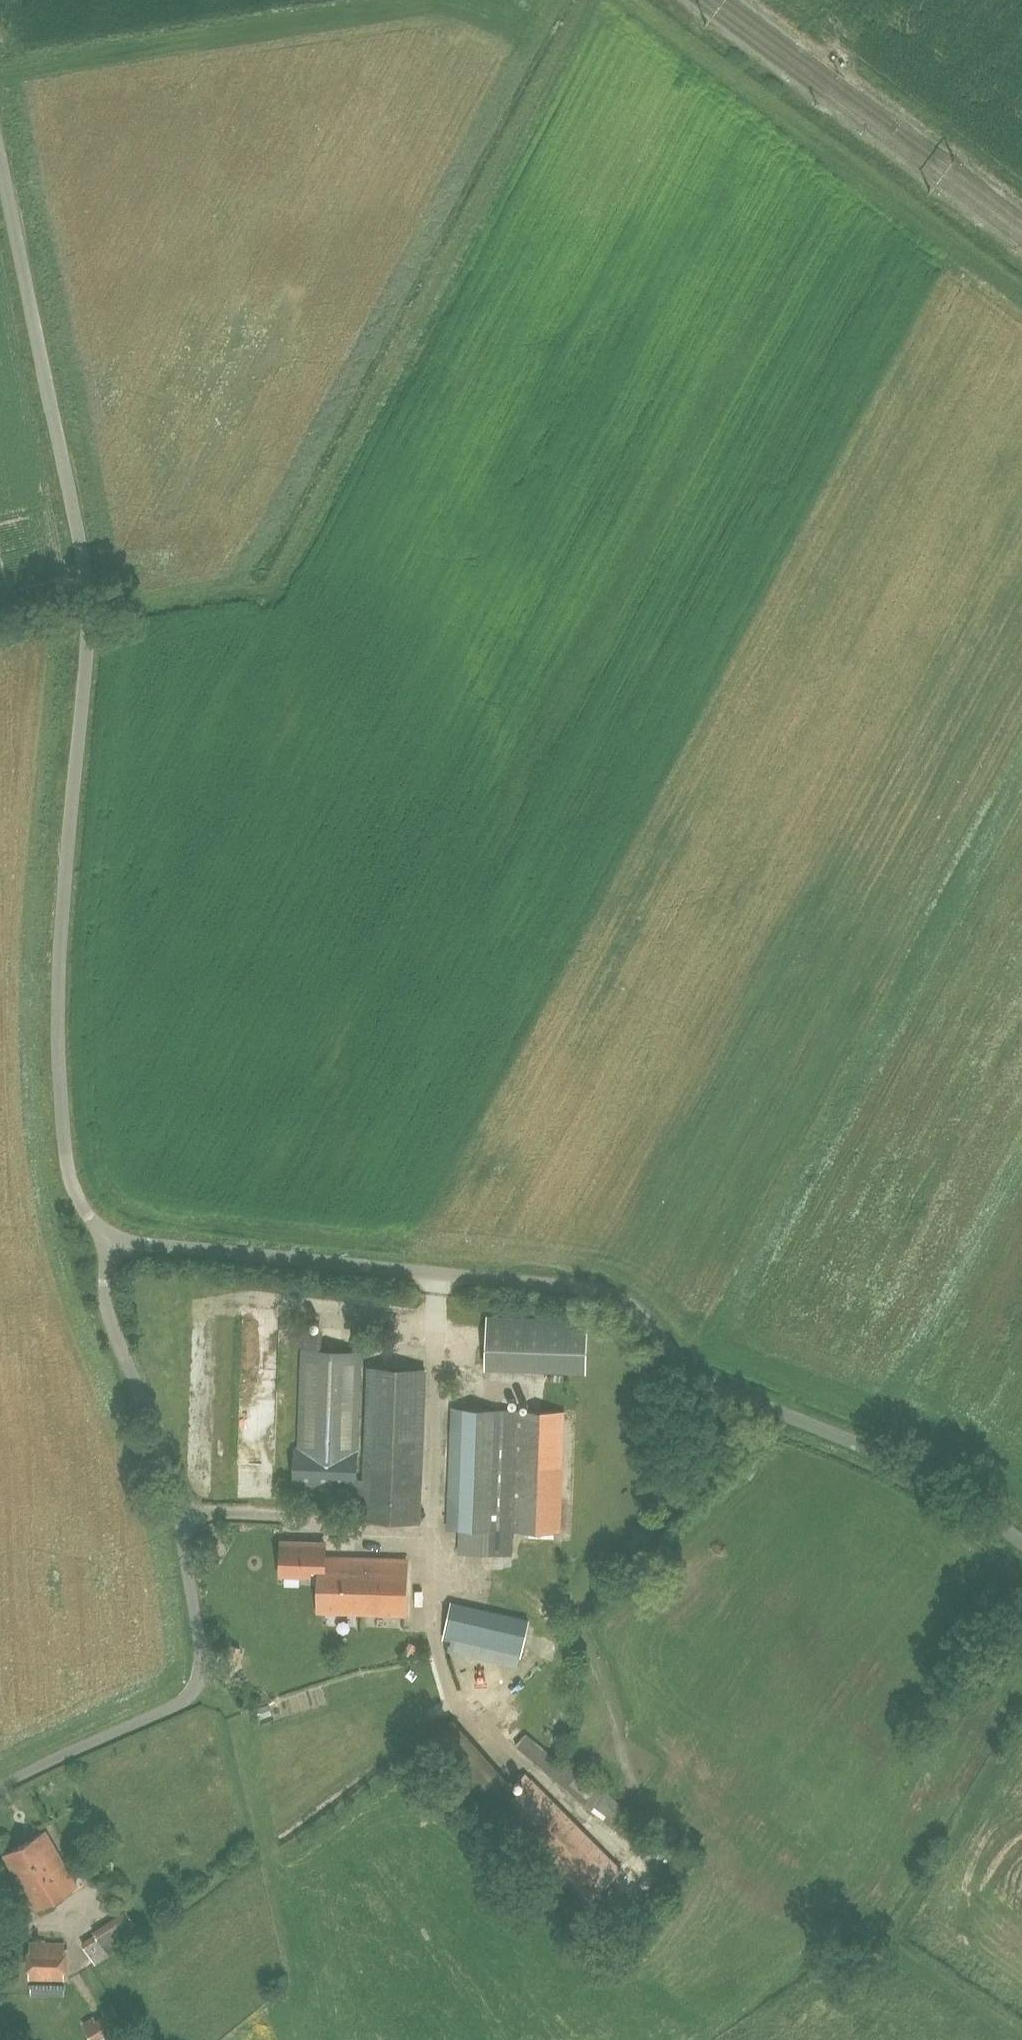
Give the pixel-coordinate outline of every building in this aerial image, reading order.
[(483,1311),(482,1366),(585,1369),(586,1314),(483,1311)] [(362,1519),(420,1521),(425,1369),(368,1367),(366,1449),(358,1448),(362,1353),(318,1351),(319,1329),(301,1329),(297,1447),(294,1447),(293,1483),(356,1485),(355,1512),(363,1512),(362,1519)] [(513,1553),(514,1530),(560,1531),(565,1411),(453,1407),(448,1527),(459,1527),(458,1551),(513,1553)] [(281,1573),(320,1574),(319,1611),(406,1613),(407,1558),(324,1557),(325,1542),(282,1541),(281,1573)] [(520,1656),(521,1656),(530,1619),(451,1601),(442,1638),(456,1642),(453,1651),(518,1666),(520,1656)] [(424,1742),(492,1816),(501,1807),(591,1898),(622,1868),(532,1777),(526,1783),(524,1785),(516,1776),(510,1782),(453,1717),(424,1741),(424,1742)] [(4,1854),(35,1908),(76,1885),(45,1830),(4,1854)] [(95,1962),(141,1931),(127,1910),(94,1931),(96,1934),(82,1943),(95,1962)] [(64,1980),(65,1941),(30,1940),(29,1979),(64,1980)] [(103,2038),(116,2030),(127,2024),(113,2003),(83,2022),(94,2039),(100,2039),(103,2038)]
